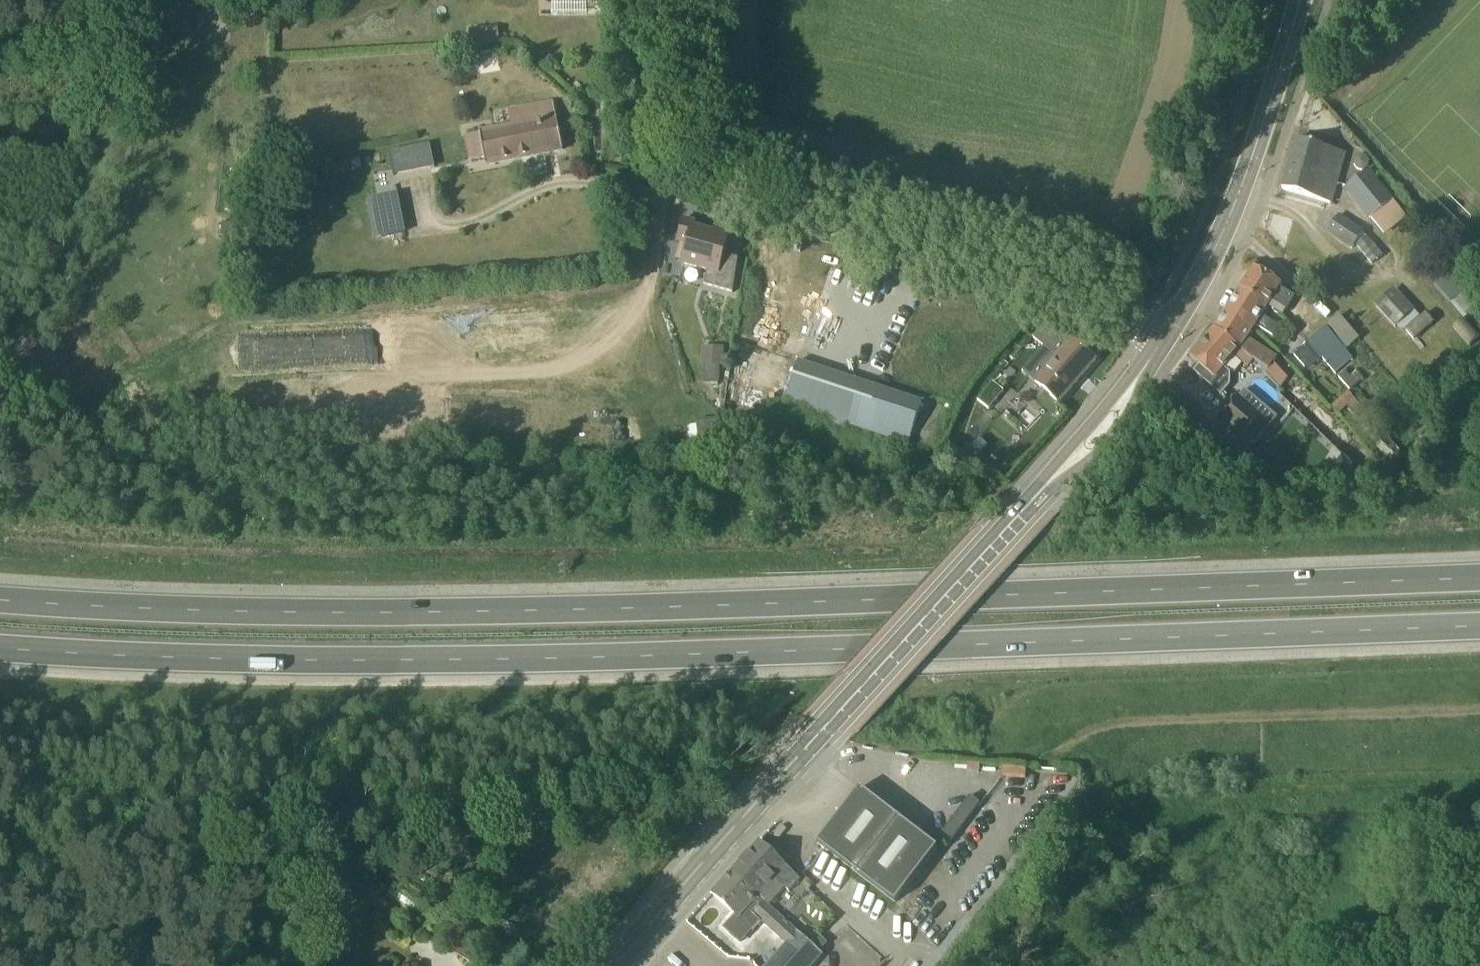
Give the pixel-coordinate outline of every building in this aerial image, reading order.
[(588,14),(587,0),(551,0),(551,14),(588,14)] [(498,29),(470,31),(471,44),(499,42),(498,29)] [(486,164),(563,150),(554,102),(509,111),(512,127),(464,136),(469,161),(485,158),(486,164)] [(1335,179),(1341,152),(1297,139),(1291,160),(1320,168),(1318,175),(1335,179)] [(390,154),(395,175),(435,167),(431,146),(390,154)] [(1330,203),(1335,179),(1318,175),(1320,168),(1291,160),(1282,189),(1330,203)] [(1346,186),(1370,218),(1393,200),(1369,168),(1346,186)] [(397,198),(371,203),(379,242),(405,237),(397,198)] [(1350,250),(1362,231),(1338,216),(1329,230),(1326,236),(1350,250)] [(728,236),(694,226),(695,222),(684,219),(678,242),(687,244),(682,263),(708,270),(704,285),(733,293),(739,259),(724,255),(730,232),(729,231),(728,236)] [(1371,263),(1382,255),(1368,235),(1357,243),(1371,263)] [(1468,288),(1469,287),(1433,245),(1413,264),(1448,305),(1451,302),(1467,319),(1479,308),(1479,302),(1468,288)] [(1254,268),(1240,290),(1266,308),(1268,306),(1283,315),(1294,296),(1280,287),(1281,285),(1254,268)] [(1396,328),(1414,312),(1394,289),(1374,307),(1395,329),(1396,328)] [(1266,308),(1240,290),(1226,312),(1253,329),(1256,325),(1274,335),(1279,326),(1262,315),(1266,308)] [(1216,327),(1216,328),(1252,359),(1268,369),(1274,362),(1277,357),(1248,338),(1253,329),(1226,312),(1216,327)] [(304,349),(305,328),(255,326),(254,346),(304,349)] [(1322,357),(1339,377),(1346,371),(1355,362),(1326,326),(1303,348),(1309,354),(1317,362),(1322,357)] [(1248,366),(1252,359),(1216,328),(1190,357),(1199,364),(1194,371),(1221,395),(1230,385),(1230,373),(1224,368),(1235,355),(1248,366)] [(1059,403),(1096,360),(1072,339),(1035,382),(1059,403)] [(719,372),(720,345),(700,345),(700,372),(719,372)] [(1308,370),(1317,362),(1309,354),(1303,348),(1295,355),(1308,370)] [(761,408),(772,362),(762,359),(751,405),(761,408)] [(909,442),(922,402),(798,361),(783,406),(845,427),(847,422),(909,442)] [(1005,391),(992,381),(978,399),(990,409),(1005,391)] [(1259,417),(1235,396),(1218,415),(1242,437),(1258,418),(1259,417)] [(897,901),(938,846),(861,787),(819,841),(897,901)] [(968,795),(939,834),(952,843),(981,805),(968,795)] [(790,889),(800,878),(760,841),(734,870),(760,895),(777,877),(790,889)] [(799,930),(760,895),(734,870),(711,897),(737,923),(748,909),(786,944),(783,947),(766,965),(814,965),(825,953),(799,930)] [(432,905),(428,912),(433,916),(438,909),(432,905)]
